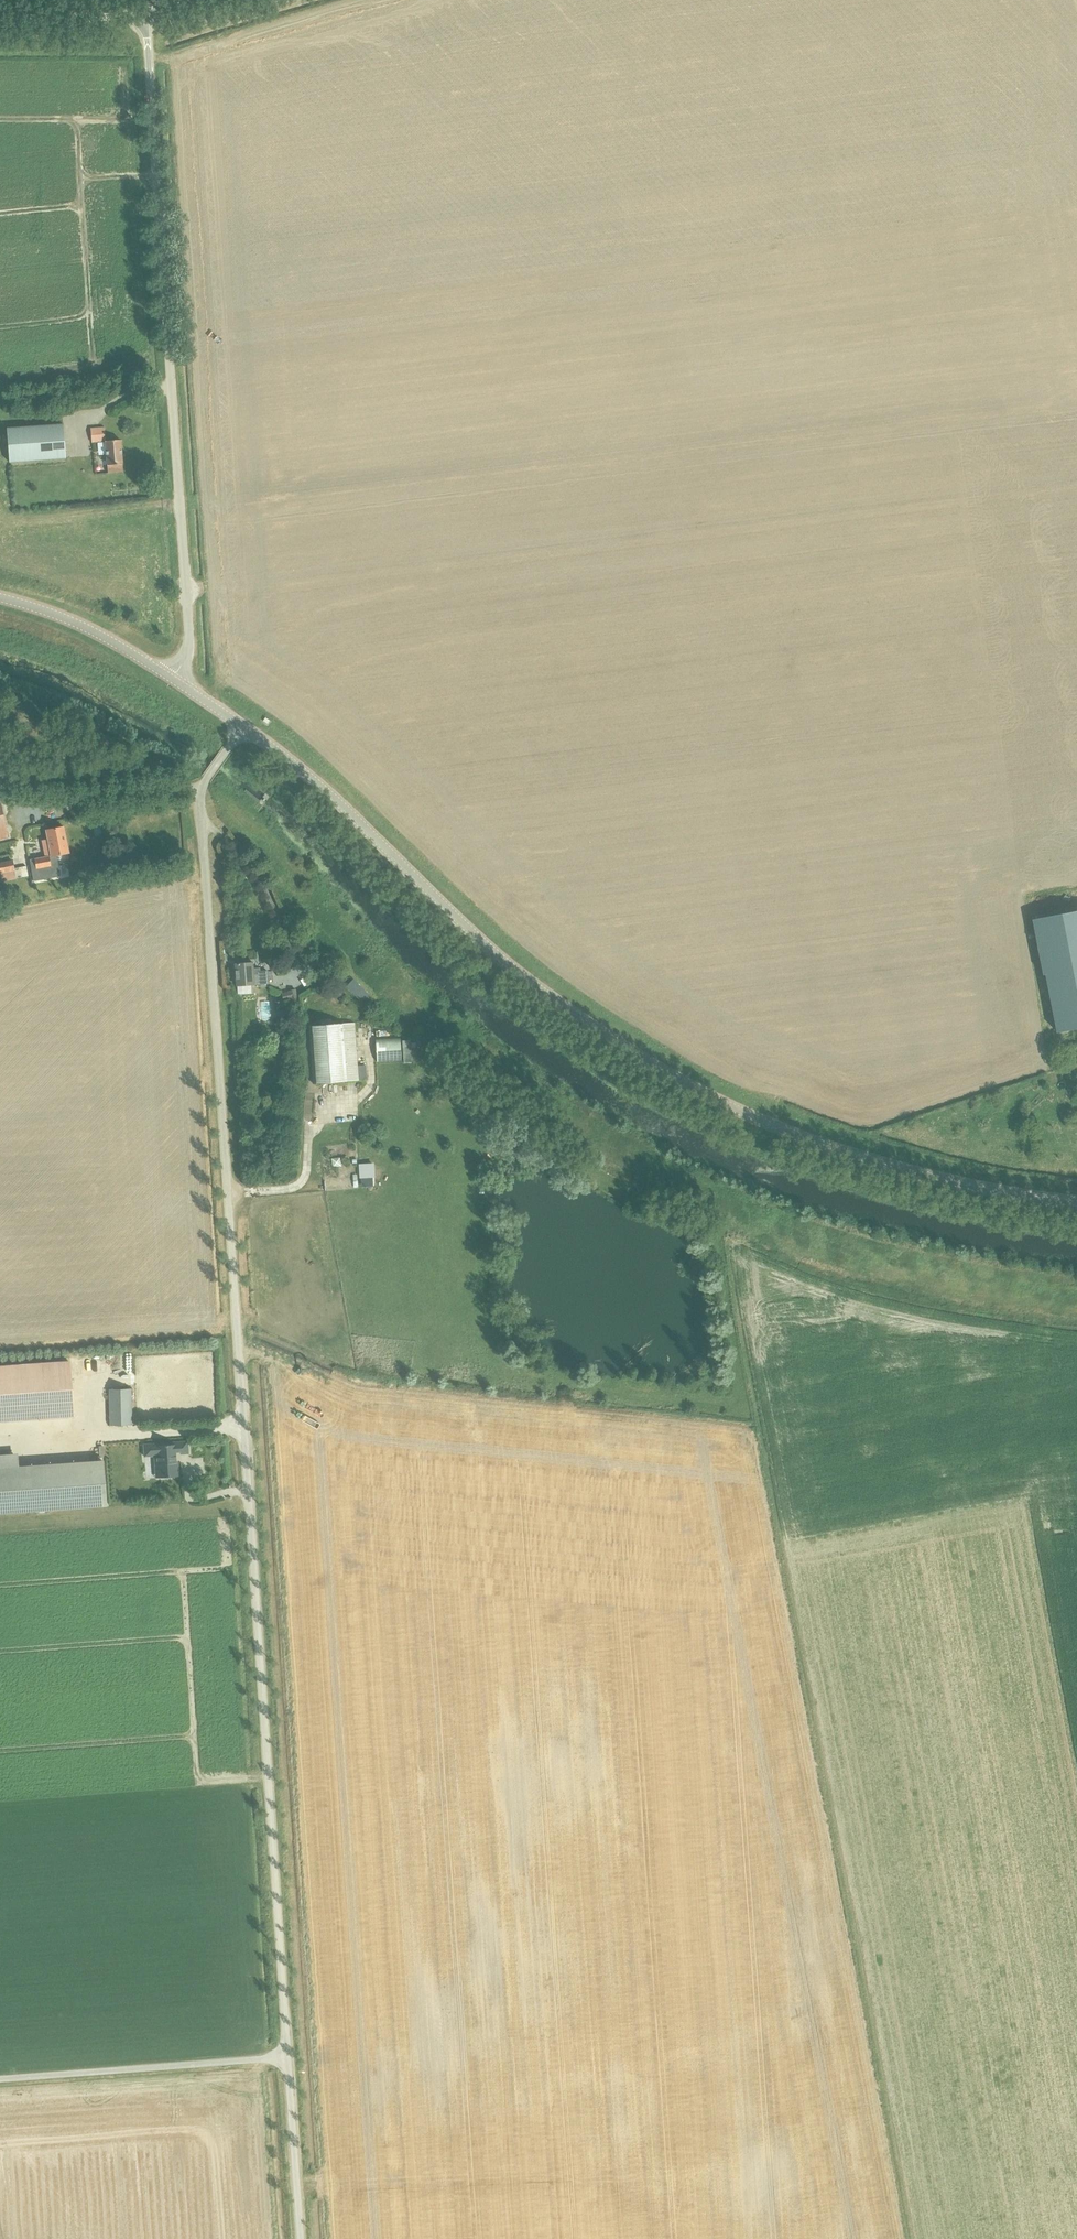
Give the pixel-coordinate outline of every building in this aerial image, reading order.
[(7,428),(9,462),(66,458),(63,424),(7,428)] [(91,429),(92,442),(106,441),(105,427),(91,429)] [(107,466),(108,466),(108,473),(123,472),(123,464),(121,440),(105,441),(107,466)] [(8,838),(1,804),(0,804),(0,839),(8,838)] [(51,855),(30,860),(34,881),(61,876),(57,855),(69,853),(64,827),(47,830),(51,855)] [(17,880),(13,861),(0,864),(0,883),(17,880)] [(1036,919),(1041,942),(1058,1033),(1076,1029),(1076,911),(1036,919)] [(253,963),(235,964),(236,986),(238,986),(239,994),(252,993),(251,985),(269,984),(268,970),(258,971),(258,970),(256,970),(254,970),(253,963)] [(364,1000),(370,994),(356,980),(350,986),(364,1000)] [(300,1003),(296,990),(283,994),(285,1001),(291,999),(293,1005),(300,1003)] [(273,1011),(273,1000),(263,1000),(263,1011),(273,1011)] [(309,1026),(314,1083),(359,1080),(354,1023),(309,1026)] [(400,1038),(376,1040),(377,1062),(401,1060),(400,1038)] [(414,1063),(414,1038),(405,1038),(405,1063),(414,1063)] [(334,1156),(334,1165),(343,1165),(343,1156),(334,1156)] [(377,1185),(376,1161),(362,1162),(362,1185),(377,1185)] [(73,1417),(69,1361),(0,1366),(0,1422),(73,1417)] [(109,1389),(110,1425),(132,1425),(132,1389),(109,1389)] [(189,1441),(144,1444),(145,1457),(155,1456),(156,1478),(179,1476),(178,1462),(177,1462),(176,1453),(181,1452),(181,1455),(189,1454),(189,1441)] [(32,1467),(35,1509),(106,1504),(103,1462),(32,1467)] [(0,1469),(0,1512),(35,1509),(32,1467),(0,1469)] [(129,1471),(121,1471),(122,1500),(130,1500),(129,1471)]
